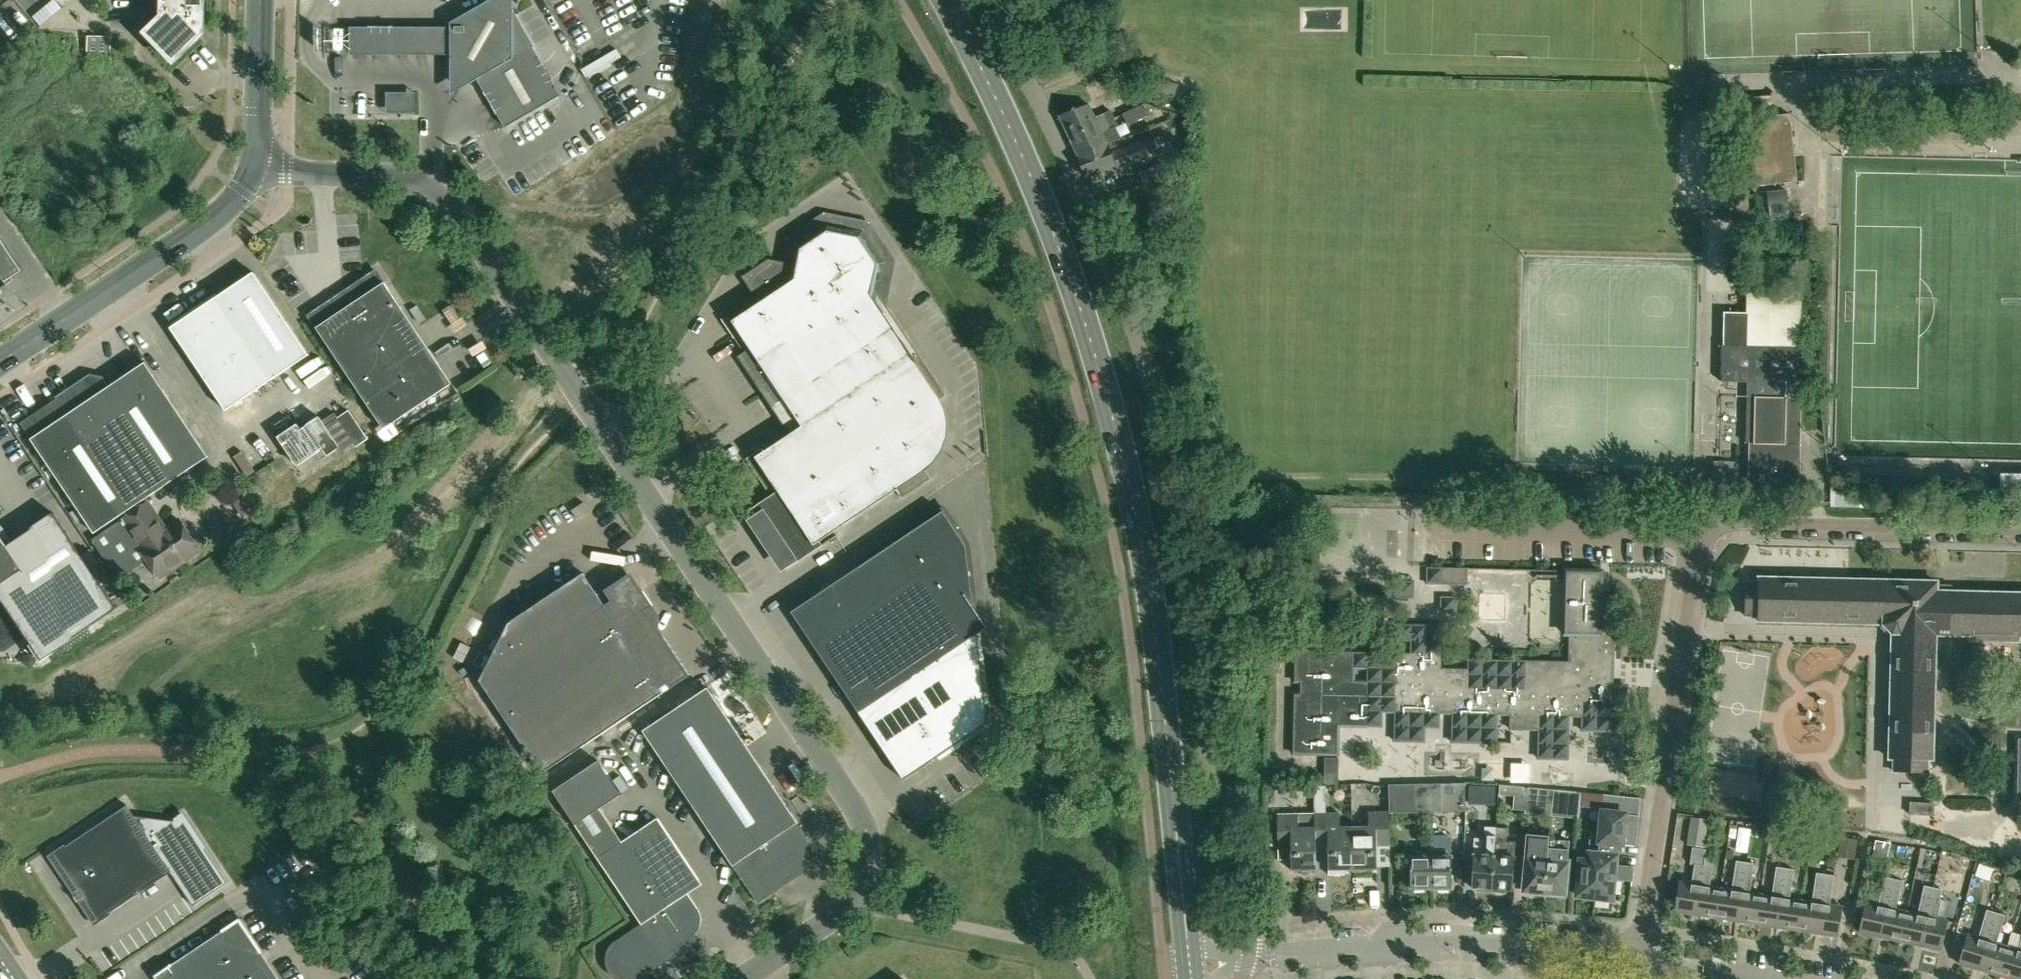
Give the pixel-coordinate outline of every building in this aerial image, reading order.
[(159,15),(141,32),(169,61),(198,33),(191,26),(197,21),(198,0),(159,0),(159,15)] [(471,82),(478,78),(506,127),(560,95),(532,47),(534,46),(512,8),(505,20),(487,10),(476,27),(459,17),(451,22),(451,14),(456,14),(456,5),(450,5),(450,0),(431,0),(431,14),(431,70),(451,70),(451,71),(471,82)] [(86,38),(86,52),(108,52),(108,38),(86,38)] [(1177,85),(1158,81),(1155,93),(1175,97),(1177,85)] [(1899,102),(1898,90),(1885,91),(1885,102),(1899,102)] [(1069,136),(1113,118),(1110,110),(1095,116),(1089,104),(1060,116),(1069,136)] [(1141,107),(1123,115),(1128,126),(1154,114),(1141,107)] [(1746,187),(1797,181),(1790,113),(1739,119),(1746,187)] [(1120,138),(1115,126),(1117,125),(1113,118),(1069,136),(1078,155),(1078,156),(1107,144),(1107,143),(1120,138)] [(1117,169),(1145,158),(1153,155),(1147,141),(1140,143),(1139,141),(1111,152),(1107,144),(1078,156),(1086,176),(1115,165),(1117,169)] [(1176,157),(1139,172),(1143,183),(1181,168),(1176,157)] [(1770,223),(1790,221),(1787,190),(1767,192),(1770,223)] [(785,402),(901,325),(880,296),(883,281),(887,262),(865,228),(826,220),(792,243),(788,262),(768,258),(742,276),(759,302),(732,320),(750,347),(737,356),(774,410),(785,402)] [(3,284),(1,282),(18,270),(0,243),(0,287),(3,284)] [(452,383),(376,270),(308,315),(384,429),(452,383)] [(254,271),(170,327),(226,410),(309,355),(254,271)] [(1786,397),(1747,396),(1746,442),(1749,442),(1748,489),(1800,490),(1800,465),(1794,465),(1794,450),(1800,450),(1801,397),(1798,382),(1799,345),(1800,293),(1749,292),(1748,312),(1724,311),(1723,344),(1722,344),(1722,381),(1732,381),(1786,382),(1786,397)] [(902,498),(931,478),(926,470),(935,461),(943,450),(947,437),(949,423),(946,409),(940,398),(945,395),(901,325),(785,402),(801,426),(756,455),(778,490),(748,510),(787,569),(837,535),(834,531),(896,489),(902,498)] [(90,376),(20,423),(94,533),(209,456),(145,361),(107,387),(101,378),(90,376)] [(349,410),(337,418),(356,446),(368,438),(349,410)] [(344,454),(356,446),(337,418),(325,426),(319,416),(300,429),(297,424),(278,436),(297,465),(323,448),(327,455),(339,447),(344,454)] [(1714,461),(1714,472),(1735,472),(1735,462),(1714,461)] [(1715,472),(1714,484),(1738,485),(1738,473),(1715,472)] [(2000,494),(2020,495),(2020,476),(2000,476),(2000,494)] [(149,560),(160,577),(164,574),(168,576),(176,571),(176,566),(200,550),(179,519),(152,538),(143,524),(157,515),(148,502),(118,522),(91,541),(117,581),(149,560)] [(584,502),(572,510),(578,518),(589,510),(584,502)] [(988,723),(976,623),(966,545),(943,510),(792,611),(904,779),(988,723)] [(38,659),(50,651),(51,652),(117,608),(53,511),(9,540),(0,526),(0,602),(38,659)] [(1442,583),(1443,567),(1427,567),(1427,582),(1442,583)] [(1443,567),(1442,583),(1467,583),(1467,567),(1443,567)] [(1601,598),(1601,570),(1566,570),(1565,633),(1570,633),(1569,661),(1468,659),(1468,673),(1440,673),(1441,624),(1397,623),(1397,639),(1411,640),(1411,653),(1354,651),(1326,650),(1326,645),(1296,644),(1295,680),(1301,680),(1300,692),(1294,692),(1292,751),(1337,753),(1338,724),(1367,725),(1381,725),(1382,711),(1395,711),(1394,740),(1424,741),(1424,726),(1439,726),(1439,712),(1452,712),(1452,741),(1496,742),(1497,713),(1510,714),(1510,728),(1538,729),(1538,757),(1568,758),(1569,715),(1582,715),(1582,730),(1626,730),(1627,686),(1608,686),(1609,665),(1606,665),(1606,658),(1613,658),(1615,598),(1601,598)] [(508,622),(479,680),(542,773),(664,692),(660,687),(667,682),(670,687),(689,675),(645,609),(652,605),(643,591),(636,595),(627,582),(608,595),(612,601),(605,605),(583,572),(508,622)] [(1936,590),(1937,581),(1758,577),(1758,581),(1745,581),(1745,614),(1758,615),(1758,619),(1884,622),(1883,623),(1892,632),(1893,632),(1890,758),(1894,758),(1894,771),(1927,772),(1928,759),(1933,759),(1935,633),(2020,635),(2020,592),(1936,590)] [(1398,580),(1398,596),(1413,596),(1414,581),(1398,580)] [(757,901),(768,894),(805,869),(807,863),(800,853),(802,842),(808,837),(808,836),(803,840),(793,825),(798,822),(707,687),(643,730),(757,901)] [(1338,783),(1339,757),(1325,756),(1324,782),(1338,783)] [(615,941),(613,942),(611,944),(610,946),(608,948),(607,951),(606,953),(606,955),(606,958),(606,960),(606,963),(606,965),(607,968),(608,970),(610,972),(613,976),(617,978),(640,978),(641,978),(667,961),(683,950),(679,944),(693,934),(697,931),(699,927),(701,923),(701,918),(700,914),(698,909),(688,893),(702,884),(658,817),(622,841),(600,808),(621,794),(598,760),(553,790),(575,823),(598,857),(641,923),(615,941)] [(1466,810),(1465,782),(1428,783),(1429,811),(1466,810)] [(1428,783),(1389,784),(1389,812),(1429,811),(1428,783)] [(1496,784),(1484,784),(1483,803),(1496,803),(1496,784)] [(1275,785),(1265,785),(1265,794),(1275,794),(1275,785)] [(1526,809),(1528,786),(1516,785),(1514,808),(1526,809)] [(1528,786),(1526,809),(1537,810),(1538,800),(1552,801),(1553,788),(1528,786)] [(1565,810),(1579,811),(1580,806),(1581,791),(1566,790),(1565,810)] [(1604,808),(1605,794),(1581,791),(1580,806),(1604,808)] [(1636,844),(1641,797),(1624,796),(1605,794),(1604,808),(1601,837),(1602,837),(1595,897),(1612,899),(1618,843),(1636,844)] [(1923,815),(1933,815),(1934,803),(1910,802),(1910,814),(1923,815)] [(174,820),(134,815),(127,805),(50,856),(95,922),(172,871),(194,905),(229,882),(183,814),(174,820)] [(1352,826),(1340,826),(1340,812),(1314,813),(1315,827),(1316,847),(1328,846),(1328,874),(1345,874),(1345,868),(1353,868),(1352,826)] [(1390,845),(1389,812),(1368,812),(1369,826),(1352,826),(1353,868),(1377,868),(1377,846),(1390,845)] [(1315,827),(1314,813),(1277,813),(1278,846),(1291,846),(1292,869),(1316,869),(1316,847),(1315,827)] [(1705,816),(1689,814),(1686,840),(1702,842),(1705,816)] [(1492,891),(1496,827),(1485,826),(1483,854),(1474,854),(1472,886),(1478,887),(1478,890),(1492,891)] [(1496,827),(1492,891),(1506,892),(1506,889),(1513,889),(1515,841),(1506,840),(1507,827),(1496,827)] [(1431,835),(1431,849),(1431,886),(1438,886),(1438,889),(1449,889),(1449,886),(1452,886),(1452,855),(1451,839),(1445,835),(1431,835)] [(1602,837),(1601,837),(1592,836),(1589,860),(1581,859),(1577,895),(1595,897),(1602,837)] [(1544,894),(1547,859),(1549,839),(1529,837),(1524,890),(1531,890),(1531,893),(1544,894)] [(1856,839),(1841,837),(1839,854),(1853,856),(1856,839)] [(1888,857),(1891,842),(1876,838),(1872,854),(1888,857)] [(1570,840),(1559,840),(1549,839),(1547,859),(1544,894),(1558,896),(1558,893),(1565,893),(1570,840)] [(1696,914),(1705,856),(1703,856),(1704,849),(1690,847),(1687,864),(1694,865),(1692,882),(1680,881),(1676,911),(1696,914)] [(1425,886),(1431,886),(1431,849),(1415,850),(1416,855),(1410,856),(1411,886),(1414,886),(1414,889),(1425,889),(1425,886)] [(1733,852),(1726,851),(1724,859),(1732,861),(1733,852)] [(1710,885),(1713,866),(1714,857),(1705,856),(1696,914),(1716,917),(1721,887),(1710,885)] [(1974,861),(1965,858),(1962,868),(1971,871),(1974,861)] [(1736,920),(1745,862),(1736,861),(1732,889),(1721,887),(1716,917),(1736,920)] [(1750,891),(1753,872),(1754,863),(1745,862),(1736,920),(1756,923),(1761,893),(1750,891)] [(1979,863),(1975,875),(1985,878),(1989,879),(1993,868),(1979,863)] [(1776,926),(1785,868),(1776,867),(1772,895),(1761,893),(1756,923),(1776,926)] [(1790,897),(1793,878),(1794,870),(1785,868),(1776,926),(1796,929),(1801,899),(1790,897)] [(1816,932),(1825,874),(1816,873),(1812,901),(1801,899),(1796,929),(1816,932)] [(1830,903),(1833,884),(1834,876),(1825,874),(1816,932),(1837,935),(1841,905),(1830,903)] [(1880,936),(1892,878),(1884,876),(1877,904),(1866,902),(1860,931),(1880,936)] [(1895,908),(1900,889),(1902,880),(1892,878),(1880,936),(1900,940),(1906,910),(1895,908)] [(1920,944),(1932,887),(1923,885),(1917,913),(1906,910),(1900,940),(1920,944)] [(1935,917),(1939,898),(1941,889),(1932,887),(1920,944),(1940,949),(1946,919),(1935,917)] [(1979,969),(1996,912),(1987,910),(1979,937),(1968,934),(1959,963),(1979,969)] [(1997,942),(2002,923),(2005,915),(1996,912),(1979,969),(1999,975),(2007,945),(1997,942)] [(155,975),(157,978),(280,978),(239,919),(155,975)] [(2020,970),(2020,938),(2018,949),(2007,945),(1999,975),(2013,978),(2018,978),(2020,970)]
